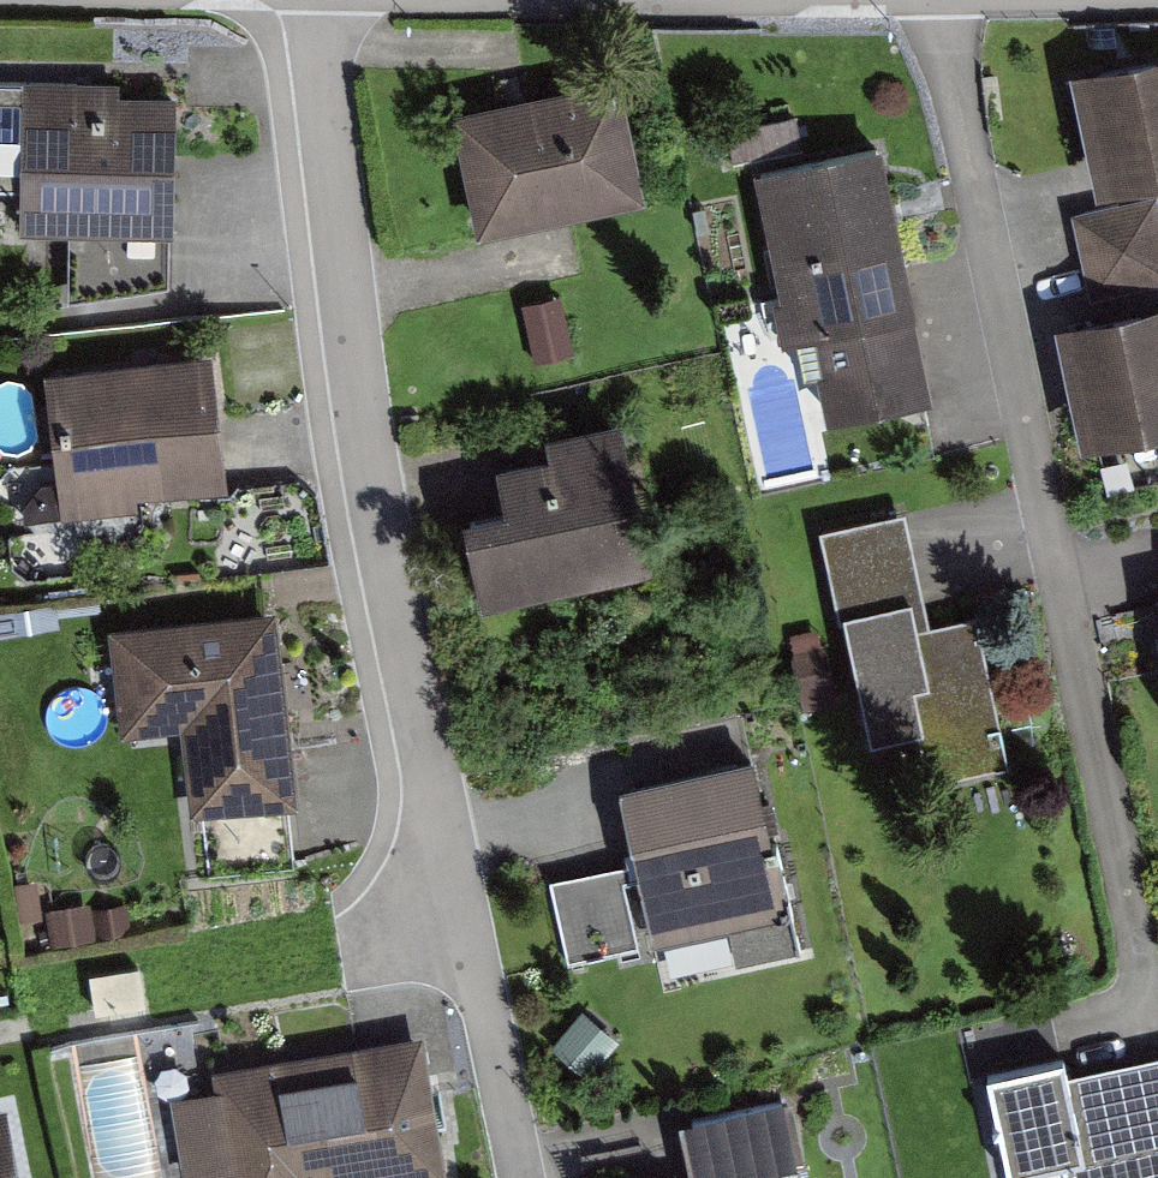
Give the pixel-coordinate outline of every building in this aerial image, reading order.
[(1096,194),(1157,180),(1157,50),(1069,70),(1096,194)] [(450,110),(478,232),(646,194),(619,72),(450,110)] [(21,226),(173,228),(175,92),(119,91),(120,80),(23,79),(23,81),(0,81),(0,182),(21,182),(21,226)] [(934,396),(917,311),(919,311),(884,141),(755,167),(790,337),(819,331),(827,368),(818,370),(828,418),(934,396)] [(1071,212),(1088,288),(1157,273),(1157,196),(1157,193),(1071,212)] [(556,354),(611,354),(611,291),(556,291),(556,354)] [(1073,333),(1096,451),(1157,439),(1157,316),(1073,333)] [(212,350),(44,370),(62,518),(138,509),(137,496),(229,485),(212,350)] [(504,509),(474,514),(489,607),(651,582),(627,428),(548,440),(552,465),(498,473),(504,509)] [(908,521),(829,537),(872,761),(1003,736),(981,622),(930,632),(908,521)] [(281,616),(116,628),(124,737),(190,732),(200,877),(298,870),(281,616)] [(756,761),(626,786),(641,861),(556,877),(572,959),(786,917),(756,761)] [(176,1080),(191,1177),(442,1177),(421,1042),(176,1080)] [(991,1081),(1007,1177),(1012,1177),(1065,1169),(1067,1177),(1157,1177),(1157,1065),(1074,1079),(1072,1067),(991,1081)] [(0,1099),(0,1177),(21,1177),(5,1098),(0,1099)] [(689,1126),(698,1177),(789,1177),(804,1175),(793,1108),(689,1126)]
